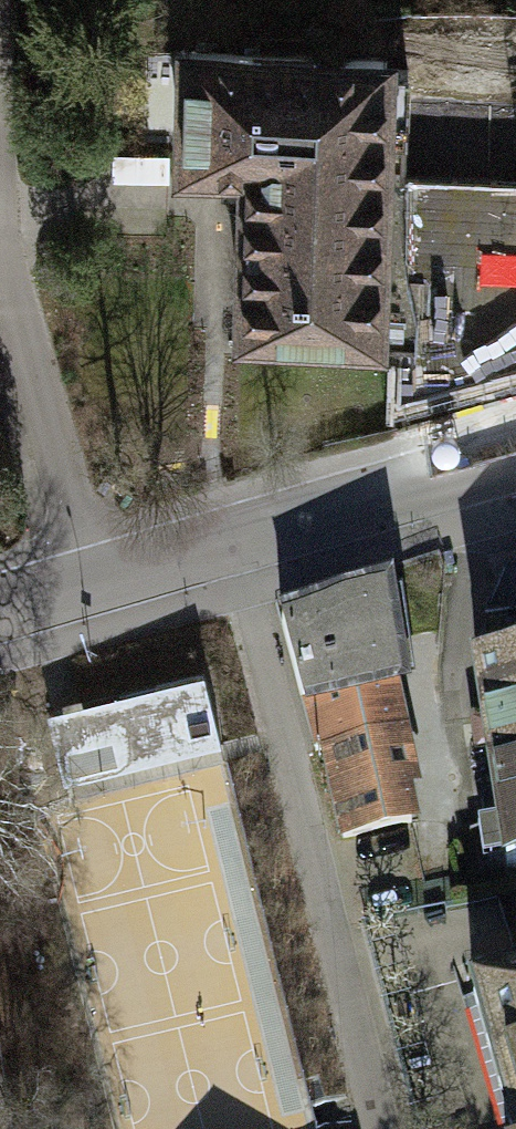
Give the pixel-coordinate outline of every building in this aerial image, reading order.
[(386,57),(186,51),(182,165),(248,167),(243,331),(335,333),(334,348),(378,349),(384,136),(405,136),(407,68),(386,68),(386,57)] [(396,405),(515,370),(515,181),(404,178),(405,136),(384,136),(378,349),(398,349),(396,405)] [(500,572),(473,663),(515,657),(515,568),(500,572)] [(303,703),(321,698),(388,684),(399,681),(386,590),(281,623),(303,703)] [(473,663),(500,866),(515,864),(515,657),(473,663)] [(222,744),(204,673),(118,694),(123,713),(127,732),(136,766),(222,744)] [(321,698),(332,747),(398,732),(388,684),(321,698)] [(123,713),(118,694),(41,713),(50,751),(127,732),(123,713)] [(333,796),(342,838),(411,822),(403,784),(410,782),(398,732),(332,747),(342,794),(333,796)] [(514,955),(511,908),(437,913),(440,960),(514,955)] [(472,995),(510,1128),(515,1128),(515,982),(472,995)]
